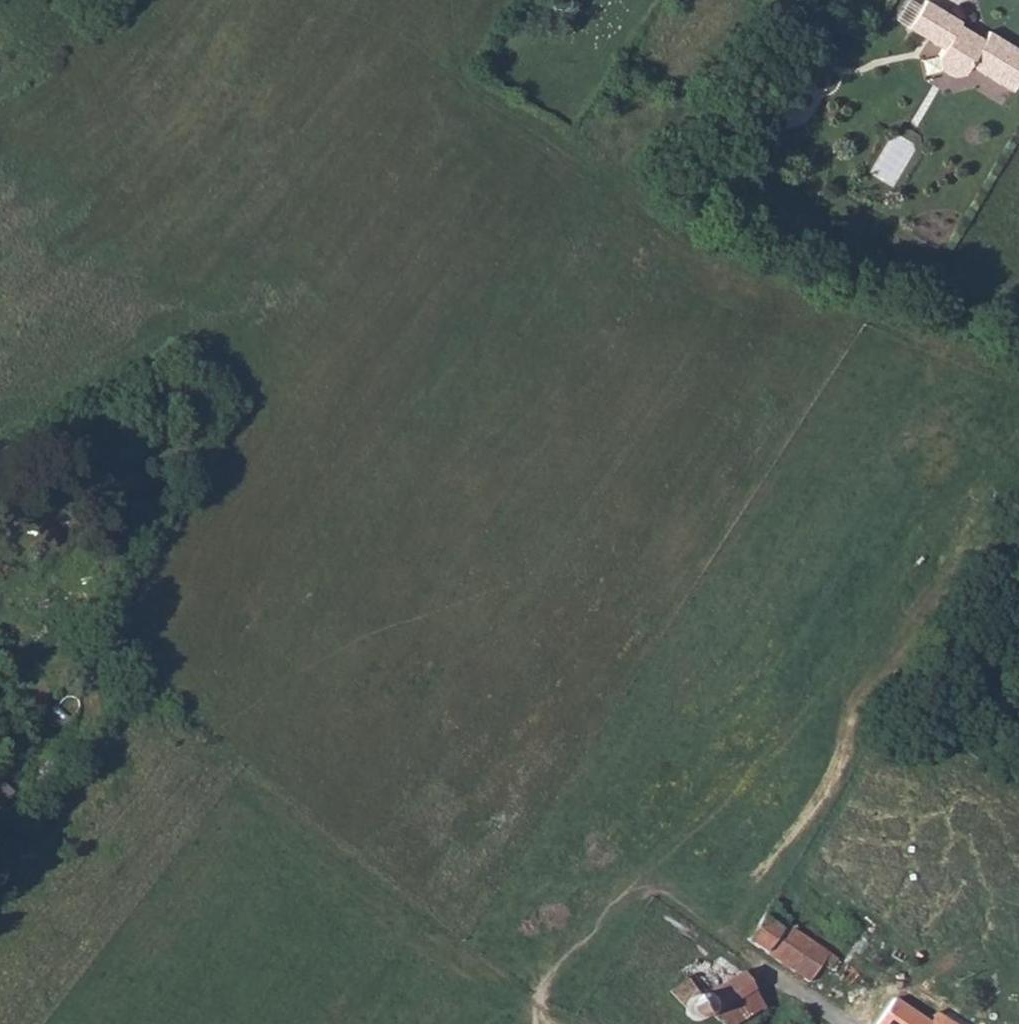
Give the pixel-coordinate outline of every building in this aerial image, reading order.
[(925,0),(923,0),(907,28),(941,49),(936,57),(939,69),(951,76),(962,74),(968,65),(1010,91),(1018,77),(1018,50),(987,31),(982,39),(980,42),(970,37),(969,31),(957,24),(959,21),(925,0)] [(970,37),(980,42),(982,39),(969,31),(970,37)] [(837,959),(786,925),(790,919),(770,906),(747,941),(809,983),(821,965),(830,970),(837,959)] [(721,956),(704,968),(698,959),(681,971),(686,980),(668,992),(678,1003),(679,1008),(681,1013),(684,1017),(689,1020),(694,1022),(701,1021),(707,1019),(711,1016),(720,1023),(740,1023),(762,1007),(741,972),(721,956)] [(904,985),(877,1023),(952,1023),(936,1013),(929,1023),(905,1007),(915,992),(904,985)]
